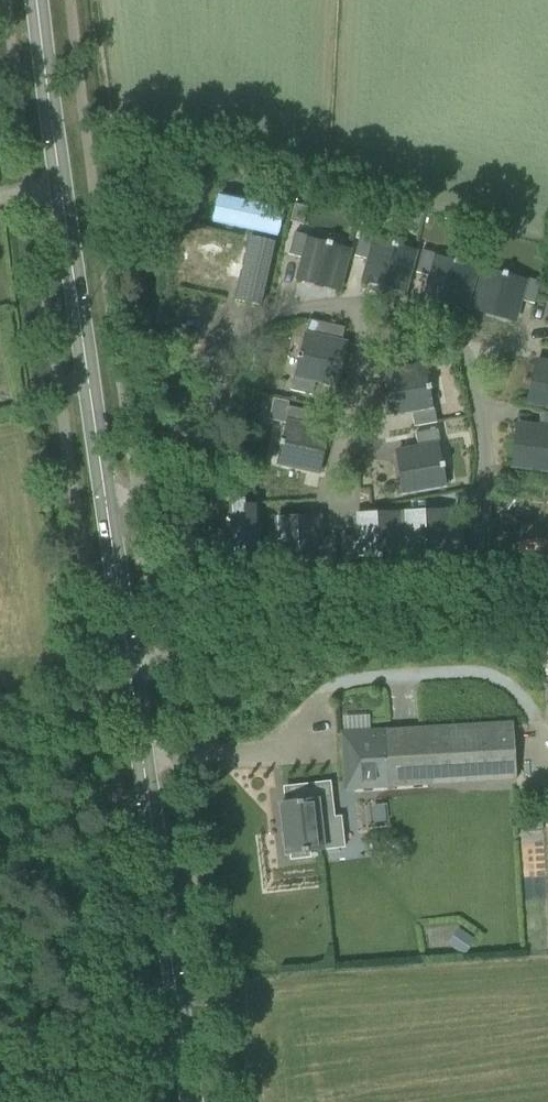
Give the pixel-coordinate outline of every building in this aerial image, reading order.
[(219,195),(213,221),(276,234),(281,209),(219,195)] [(294,203),(290,221),(303,224),(307,207),(294,203)] [(362,203),(360,211),(367,213),(369,205),(362,203)] [(294,232),(288,254),(289,255),(300,258),(303,258),(298,279),(338,290),(349,250),(331,245),(332,243),(327,241),(326,244),(310,239),(311,237),(294,232)] [(360,234),(354,256),(355,256),(366,259),(369,260),(363,280),(404,291),(415,251),(397,246),(398,244),(392,242),(392,245),(376,241),(377,238),(360,234)] [(249,237),(235,299),(260,305),(275,242),(249,237)] [(422,250),(416,272),(417,272),(427,275),(431,276),(425,297),(465,308),(476,268),(459,263),(459,260),(454,259),(453,261),(437,257),(438,255),(422,250)] [(484,270),(473,310),(514,321),(519,300),(523,301),(533,304),(534,304),(540,282),(524,278),(523,280),(507,276),(508,273),(502,272),(502,274),(484,270)] [(293,373),(290,390),(312,395),(315,380),(336,384),(346,344),(341,342),(344,327),(308,319),(301,352),(298,351),(297,357),(300,358),(296,374),(293,373)] [(526,402),(547,407),(547,364),(536,361),(526,402)] [(424,367),(383,374),(390,415),(411,411),(412,415),(414,426),(436,423),(433,406),(431,406),(428,390),(431,390),(430,384),(427,384),(424,367)] [(282,445),(278,463),(319,472),(328,431),(307,426),(307,423),(310,412),(310,411),(288,406),(284,423),(287,424),(283,440),(280,439),(279,445),(282,445)] [(511,466),(547,470),(547,413),(540,412),(538,427),(517,424),(511,466)] [(418,448),(396,452),(404,493),(445,486),(442,468),(444,468),(443,462),(441,463),(438,446),(440,446),(438,429),(415,433),(415,434),(417,445),(418,448)] [(245,501),(232,501),(234,562),(256,561),(254,506),(246,506),(245,501)] [(446,510),(404,512),(406,554),(424,553),(424,556),(430,555),(430,553),(446,552),(447,564),(464,563),(462,518),(447,519),(446,510)] [(342,536),(343,559),(360,558),(360,556),(376,555),(376,558),(382,557),(382,555),(400,554),(398,512),(356,514),(357,536),(353,536),(342,536)] [(319,516),(277,518),(279,560),(297,559),(297,561),(303,561),(302,558),(319,558),(319,560),(336,560),(335,537),(334,537),(323,537),(320,537),(319,516)] [(464,569),(452,569),(453,581),(465,581),(464,569)] [(511,722),(384,729),(340,732),(343,789),(425,785),(425,778),(494,774),(494,781),(515,779),(511,722)] [(289,802),(280,803),(286,854),(291,854),(291,859),(310,857),(309,852),(323,850),(345,848),(341,816),(325,818),(323,800),(331,799),(329,782),(287,786),(289,802)] [(449,943),(466,955),(476,939),(460,928),(449,943)]
